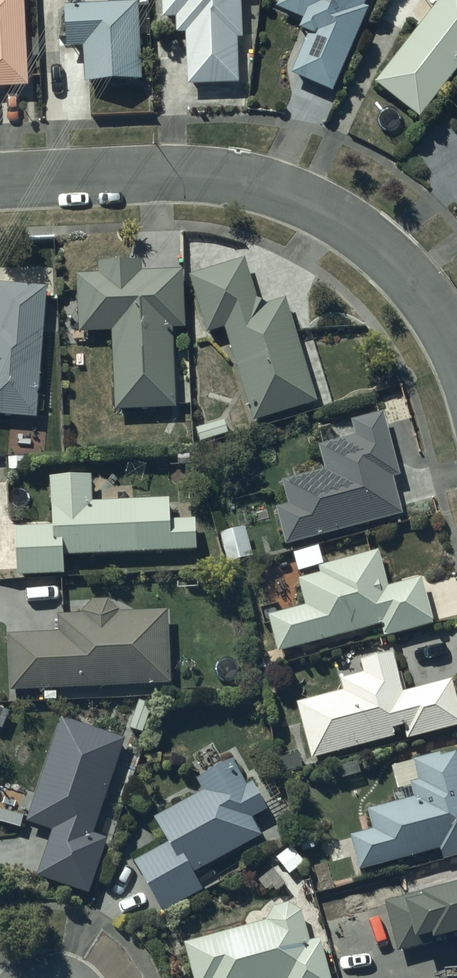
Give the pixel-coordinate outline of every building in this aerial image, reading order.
[(28,92),(24,0),(0,0),(0,94),(28,92)] [(134,10),(133,0),(81,0),(81,11),(65,12),(66,55),(83,54),(84,89),(141,87),(138,9),(134,10)] [(163,26),(176,25),(177,40),(185,40),(187,91),(239,89),(237,44),(242,44),(240,0),(162,0),(163,26)] [(276,12),(304,25),(299,36),(308,41),(290,79),(332,99),(372,16),(363,12),(369,0),(282,0),(276,12)] [(375,90),(419,125),(456,77),(456,0),(446,0),(375,90)] [(269,298),(259,292),(247,252),(191,270),(209,329),(226,324),(255,416),(319,396),(287,293),(269,298)] [(101,257),(101,267),(79,268),(81,328),(114,326),(118,405),(177,403),(174,323),(188,323),(185,263),(143,265),(143,255),(101,257)] [(5,283),(0,283),(0,416),(20,418),(33,418),(37,419),(48,287),(30,285),(31,276),(6,274),(5,283)] [(315,425),(325,464),(282,476),(289,500),(275,504),(286,542),(404,508),(394,473),(401,471),(382,406),(315,425)] [(51,472),(54,520),(17,522),(20,570),(67,568),(66,550),(200,543),(198,514),(174,515),(173,493),(94,497),(93,470),(51,472)] [(245,521),(219,528),(228,559),(254,552),(245,521)] [(305,599),(268,610),(279,648),(379,620),(383,633),(434,618),(421,573),(389,582),(379,546),(320,562),(321,568),(298,574),(305,599)] [(120,607),(110,595),(94,594),(82,609),(59,610),(60,626),(10,628),(13,686),(174,678),(170,605),(120,607)] [(297,697),(311,754),(395,733),(393,723),(405,720),(408,735),(456,723),(456,691),(453,674),(402,686),(392,648),(361,656),(364,668),(341,674),(344,685),(297,697)] [(39,872),(91,889),(110,832),(97,828),(127,734),(62,713),(28,817),(54,825),(39,872)] [(368,804),(374,824),(350,830),(360,866),(442,843),(445,856),(456,852),(456,747),(440,752),(439,748),(390,761),(397,785),(392,786),(395,796),(368,804)] [(135,855),(163,907),(203,885),(194,868),(262,831),(253,814),(268,805),(255,781),(249,785),(233,755),(197,775),(203,786),(155,811),(169,836),(135,855)] [(291,842),(276,855),(290,872),(306,859),(291,842)] [(423,886),(384,897),(398,947),(456,931),(456,873),(422,882),(423,886)] [(263,916),(184,939),(195,977),(332,977),(319,933),(310,936),(302,905),(286,898),(273,901),(263,916)]
